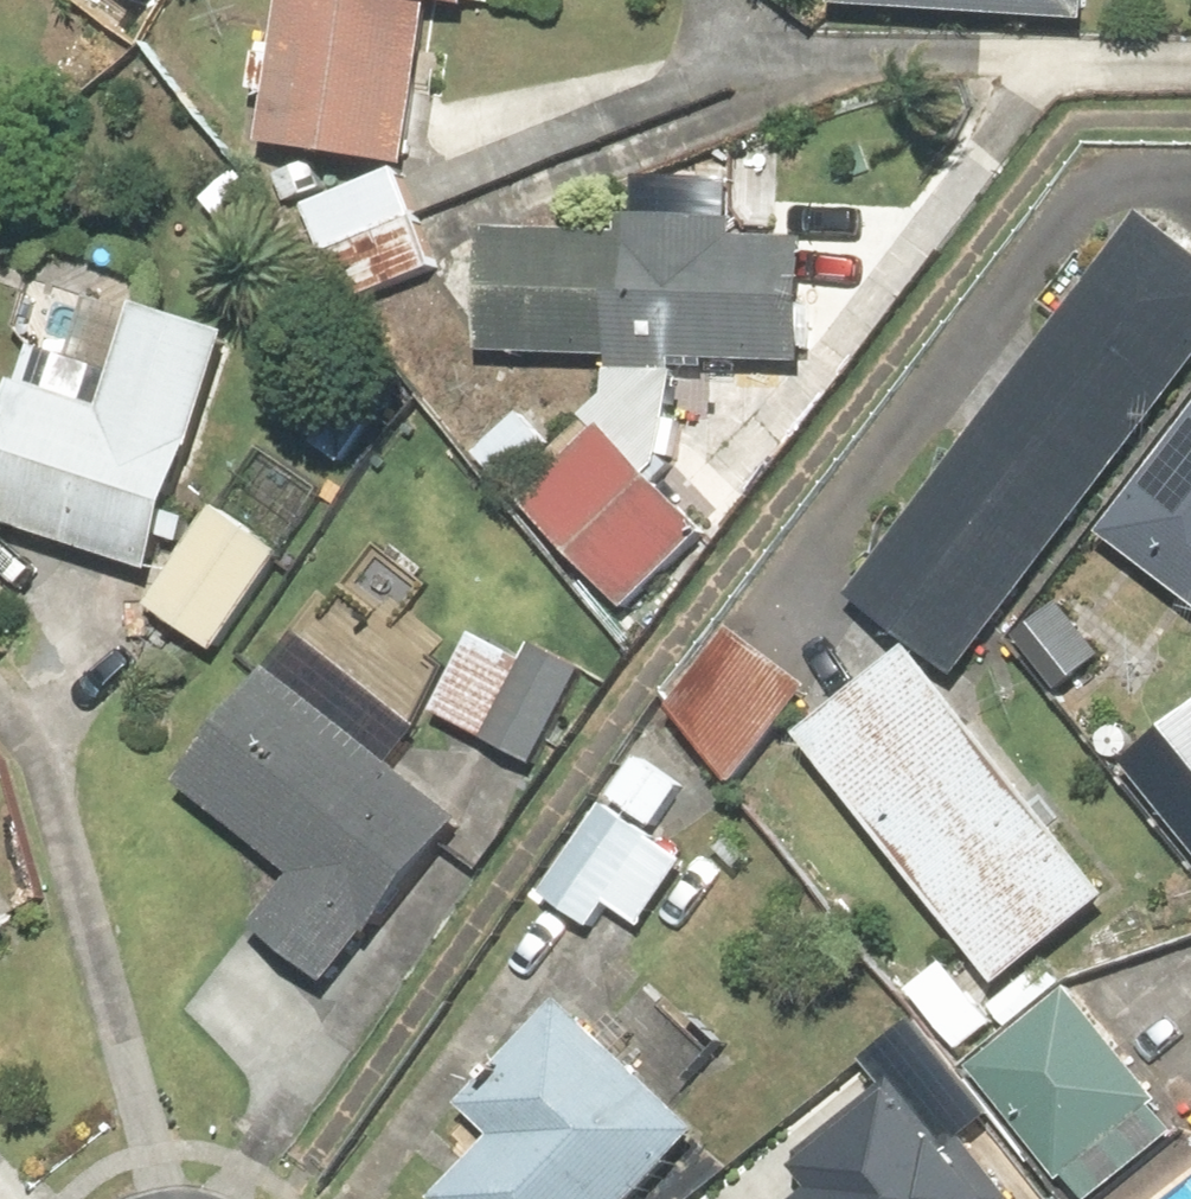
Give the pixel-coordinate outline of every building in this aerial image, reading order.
[(268,139),(422,158),(441,0),(285,0),(279,48),(258,45),(252,94),(273,97),(268,139)] [(1085,8),(1086,0),(963,0),(1085,8)] [(403,168),(310,206),(350,304),(443,266),(403,168)] [(865,606),(972,682),(1190,372),(1190,246),(1143,212),(865,606)] [(485,355),(808,365),(812,240),(739,238),(740,218),(627,214),(627,233),(489,228),(485,355)] [(88,288),(56,395),(22,385),(0,458),(0,526),(157,574),(231,332),(88,288)] [(633,614),(721,531),(661,469),(685,379),(616,369),(610,414),(522,497),(633,614)] [(1111,538),(1190,599),(1190,433),(1111,538)] [(218,659),(288,556),(223,512),(153,615),(218,659)] [(1072,616),(1034,649),(1067,688),(1106,654),(1072,616)] [(483,622),(437,712),(542,766),(588,677),(483,622)] [(736,622),(677,700),(748,781),(811,691),(736,622)] [(906,648),(804,736),(1017,983),(1119,895),(906,648)] [(290,677),(202,788),(301,867),(257,922),(333,983),(465,817),(290,677)] [(1131,753),(1190,827),(1190,704),(1131,753)] [(691,787),(646,758),(619,799),(664,828),(691,787)] [(693,858),(614,807),(554,898),(598,926),(614,902),(649,925),(693,858)] [(573,1004),(617,955),(546,891),(483,961),(548,1019),(567,998),(573,1004)] [(20,932),(0,899),(0,943),(20,932)] [(976,1070),(1075,1198),(1093,1198),(1190,1124),(1065,961),(999,1012),(1019,1037),(976,1070)] [(956,963),(917,992),(963,1055),(1003,1026),(956,963)] [(567,998),(548,1019),(467,1104),(500,1134),(439,1198),(643,1198),(708,1130),(573,1004),(567,998)] [(1020,1190),(918,1070),(819,1154),(840,1179),(817,1198),(1010,1198),(1020,1190)]
